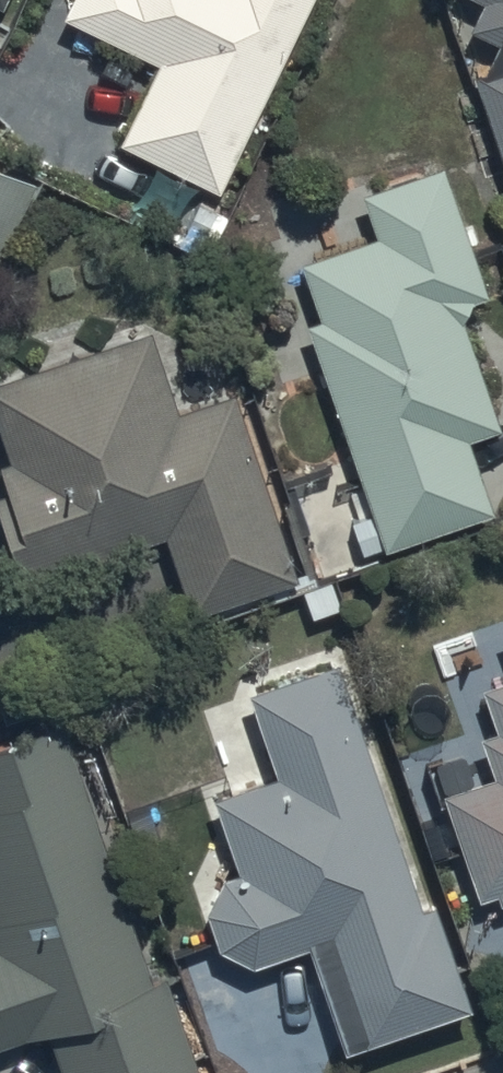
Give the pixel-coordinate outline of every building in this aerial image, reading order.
[(58,23),(161,72),(119,151),(221,200),(319,0),(69,0),(58,23)] [(445,6),(475,29),(470,37),(499,51),(475,87),(502,173),(502,0),(448,0),(445,6)] [(43,182),(0,164),(0,270),(43,182)] [(488,306),(440,172),(362,204),(376,246),(298,271),(319,329),(306,333),(386,559),(495,522),(467,449),(502,435),(460,329),(469,311),(488,306)] [(0,387),(0,440),(10,469),(0,472),(0,482),(7,503),(0,505),(0,516),(23,589),(167,544),(191,621),(293,589),(235,402),(175,421),(149,340),(0,387)] [(341,673),(246,704),(272,782),(211,802),(235,877),(215,884),(220,899),(203,905),(222,962),(236,957),(242,975),(308,954),(344,1063),(470,1022),(435,913),(421,918),(341,673)] [(442,803),(478,911),(493,906),(495,913),(502,910),(502,687),(479,695),(493,737),(476,743),(490,783),(442,803)] [(58,734),(0,755),(0,1054),(29,1044),(56,1044),(67,1072),(120,1072),(188,1048),(163,982),(151,986),(58,734)]
